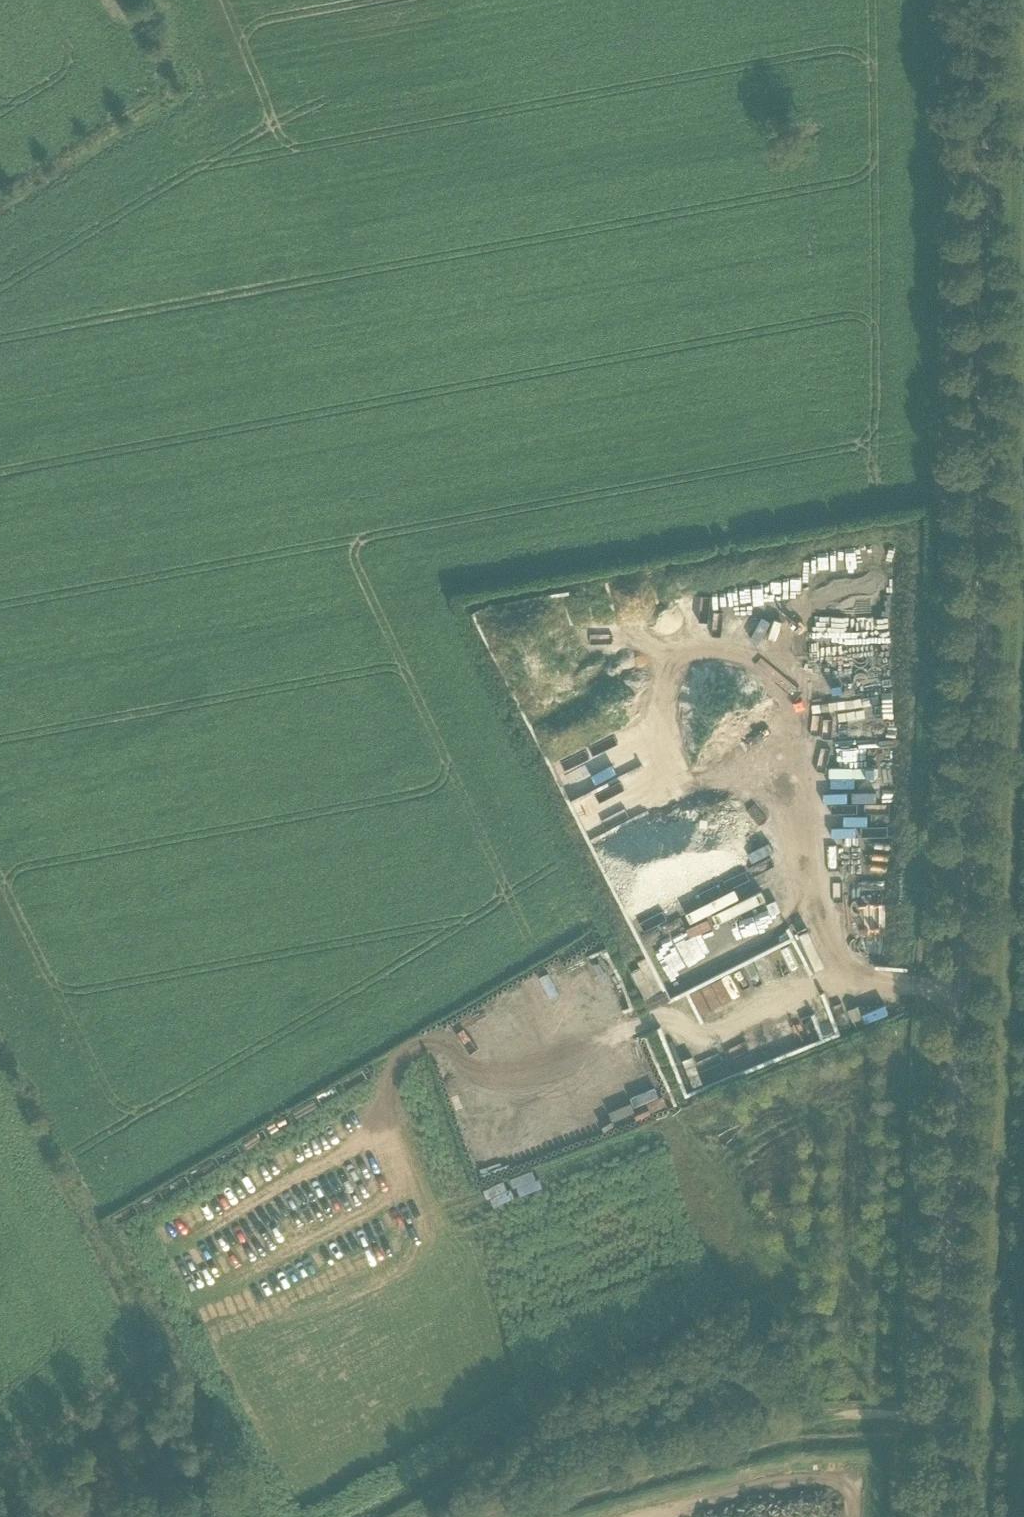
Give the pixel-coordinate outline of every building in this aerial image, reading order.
[(666,964),(678,960),(687,986),(701,981),(689,951),(677,955),(670,936),(657,941),(666,964)] [(743,1057),(832,1028),(825,1008),(737,1037),(743,1057)] [(696,1083),(721,1077),(715,1051),(690,1057),(696,1083)] [(705,1510),(706,1516),(727,1516),(726,1507),(705,1510)]
